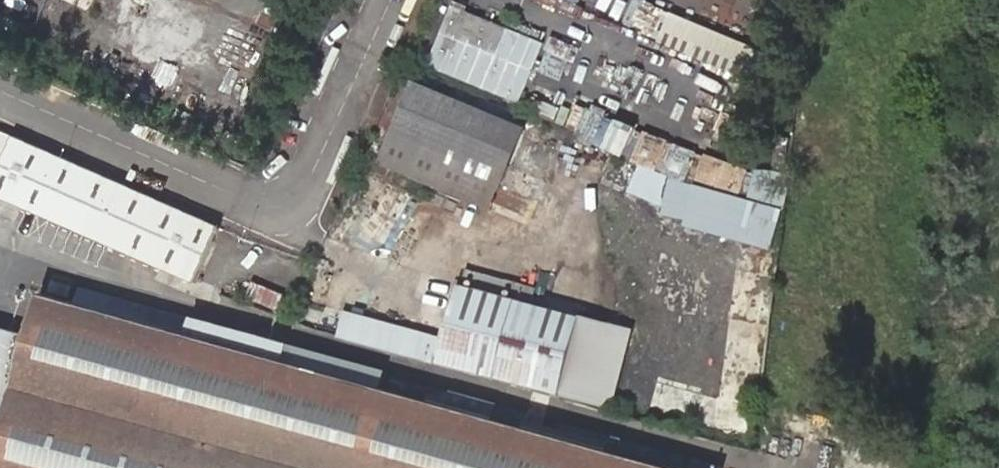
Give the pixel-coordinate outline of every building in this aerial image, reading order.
[(541,44),(452,8),(429,64),(518,101),(541,44)] [(649,41),(760,87),(773,56),(662,10),(649,41)] [(538,73),(562,81),(574,46),(549,38),(538,73)] [(521,129),(412,84),(380,162),(490,206),(521,129)] [(588,109),(575,138),(621,157),(633,127),(588,109)] [(37,213),(97,240),(191,284),(192,284),(217,230),(0,131),(0,197),(37,213)] [(657,220),(770,251),(790,178),(754,169),(745,200),(688,184),(689,180),(729,191),(736,164),(639,137),(634,156),(640,158),(629,196),(661,205),(657,220)] [(622,193),(632,166),(619,161),(609,188),(622,193)] [(383,184),(357,233),(383,246),(408,197),(383,184)] [(0,437),(0,467),(119,467),(140,404),(178,334),(154,328),(137,323),(138,320),(155,325),(160,311),(144,306),(46,279),(41,296),(39,296),(28,336),(0,328),(0,422),(4,423),(0,437)] [(438,363),(611,409),(632,331),(459,285),(438,363)] [(758,323),(760,312),(730,307),(729,319),(758,323)] [(722,467),(591,432),(570,426),(566,442),(524,430),(529,414),(384,375),(384,372),(288,346),(191,319),(186,336),(178,334),(140,404),(119,467),(722,467)] [(755,384),(756,368),(727,366),(726,382),(755,384)]
